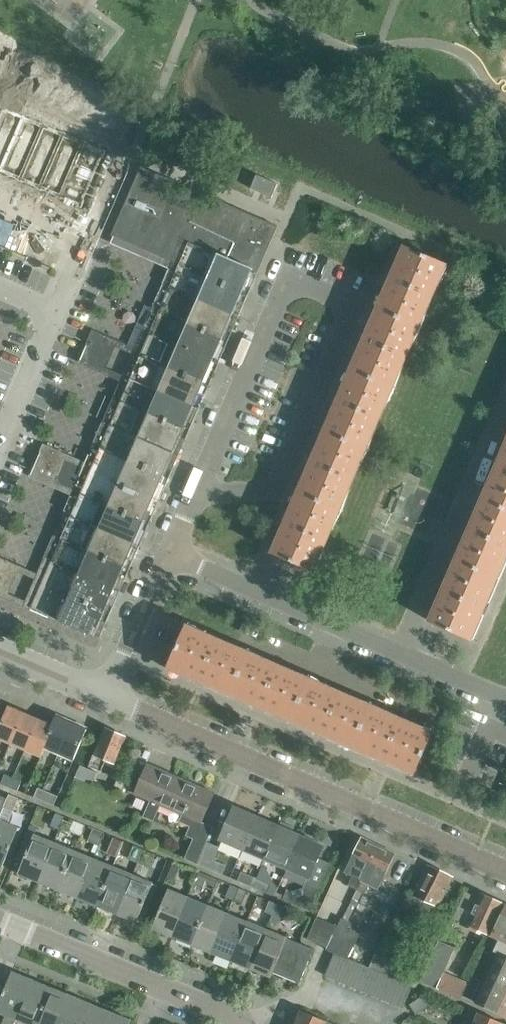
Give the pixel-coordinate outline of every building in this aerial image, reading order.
[(80,208),(106,151),(0,103),(0,173),(80,208)] [(112,235),(180,265),(248,295),(278,226),(141,167),(112,235)] [(251,189),(272,198),(278,184),(257,175),(251,189)] [(389,282),(378,308),(420,326),(447,265),(404,246),(393,273),(391,272),(387,282),(389,282)] [(248,295),(180,265),(169,288),(238,319),(248,295)] [(238,319),(169,288),(160,310),(229,340),(238,319)] [(360,342),(362,343),(351,369),(394,387),(420,326),(378,308),(366,334),(365,333),(360,342)] [(160,310),(150,333),(219,363),(229,340),(160,310)] [(81,362),(103,371),(116,342),(94,332),(81,362)] [(150,333),(140,356),(209,386),(219,363),(150,333)] [(140,356),(130,379),(199,409),(209,386),(140,356)] [(336,404),(324,430),(367,449),(394,387),(351,369),(340,395),(338,394),(334,404),(336,404)] [(130,379),(120,402),(189,432),(199,409),(130,379)] [(120,402),(110,425),(179,455),(189,432),(120,402)] [(110,425),(100,448),(169,478),(179,455),(110,425)] [(309,465),(298,491),(341,509),(367,449),(324,430),(313,456),(312,455),(307,465),(309,465)] [(482,498),(505,509),(505,443),(482,498)] [(31,476),(53,486),(66,456),(44,447),(31,476)] [(100,448),(90,470),(159,501),(169,478),(100,448)] [(90,470),(80,493),(149,523),(159,501),(90,470)] [(272,552),(314,571),(341,509),(298,491),(287,517),(285,516),(281,525),(283,526),(272,552)] [(80,493),(70,516),(139,546),(149,523),(80,493)] [(456,559),(498,578),(505,559),(505,509),(482,498),(456,559)] [(70,516),(61,539),(129,569),(139,546),(70,516)] [(61,539),(51,562),(119,592),(129,569),(61,539)] [(5,597),(18,567),(0,559),(0,594),(5,597)] [(429,621),(471,639),(483,613),(485,613),(489,604),(487,603),(498,578),(456,559),(429,621)] [(119,592),(51,562),(41,585),(110,615),(119,592)] [(110,615),(41,585),(31,608),(100,638),(110,615)] [(249,652),(187,625),(168,667),(195,679),(194,681),(204,685),(205,683),(230,694),(249,652)] [(309,678),(249,652),(230,694),(256,705),(255,707),(264,711),(265,709),(291,721),(309,678)] [(371,705),(309,678),(291,721),(317,732),(316,734),(326,738),(327,736),(352,747),(371,705)] [(0,726),(0,739),(11,743),(24,712),(9,705),(0,726)] [(414,774),(433,731),(371,705),(352,747),(378,758),(377,760),(386,764),(387,762),(414,774)] [(24,712),(11,743),(25,750),(39,718),(24,712)] [(39,718),(25,750),(40,756),(57,716),(56,715),(52,724),(39,718)] [(72,722),(57,716),(40,756),(41,756),(45,748),(58,753),(72,722)] [(87,729),(72,722),(58,753),(74,760),(87,729)] [(89,766),(98,770),(103,759),(114,763),(126,736),(105,727),(93,755),(89,766)] [(147,763),(134,793),(150,801),(143,817),(153,821),(160,805),(173,775),(147,763)] [(75,777),(92,784),(97,772),(80,765),(75,777)] [(13,777),(5,774),(1,784),(9,787),(13,777)] [(195,837),(202,822),(215,793),(173,775),(160,805),(182,814),(179,821),(190,826),(186,835),(194,839),(185,859),(197,864),(207,842),(195,837)] [(22,781),(13,777),(9,787),(18,791),(22,781)] [(34,797),(44,801),(48,792),(38,788),(34,797)] [(58,796),(48,792),(44,801),(54,806),(58,796)] [(9,794),(7,799),(3,807),(14,811),(19,798),(9,794)] [(220,840),(242,849),(257,816),(234,806),(220,840)] [(242,849),(265,859),(279,826),(257,816),(242,849)] [(2,866),(1,867),(2,867),(19,827),(18,827),(17,828),(0,821),(0,865),(2,866)] [(73,821),(69,831),(80,836),(84,825),(73,821)] [(265,859),(287,869),(301,836),(279,826),(265,859)] [(93,830),(89,840),(97,844),(101,834),(93,830)] [(19,873),(38,881),(54,843),(35,835),(35,834),(34,834),(18,874),(19,874),(19,873)] [(349,885),(357,889),(378,845),(361,837),(361,838),(355,835),(349,847),(355,850),(351,858),(360,863),(349,885)] [(301,836),(287,869),(309,878),(324,845),(301,836)] [(114,837),(107,853),(116,856),(122,841),(114,837)] [(38,881),(58,889),(74,851),(54,843),(38,881)] [(198,864),(222,874),(226,866),(213,860),(219,847),(208,843),(198,864)] [(143,849),(133,845),(127,858),(137,863),(143,849)] [(378,845),(357,889),(365,893),(370,884),(379,888),(395,854),(378,845)] [(58,889),(78,897),(93,859),(74,851),(58,889)] [(78,897),(97,905),(113,867),(93,859),(78,897)] [(167,877),(175,880),(180,867),(172,864),(167,877)] [(412,895),(407,893),(400,908),(431,922),(453,876),(427,864),(412,895)] [(97,905),(117,913),(133,875),(113,867),(97,905)] [(199,872),(195,883),(203,886),(204,883),(207,875),(199,872)] [(238,880),(252,887),(256,878),(242,872),(238,880)] [(133,875),(117,913),(136,921),(136,922),(153,882),(152,882),(152,883),(133,875)] [(256,878),(252,887),(267,893),(270,884),(256,878)] [(283,899),(307,909),(316,887),(305,883),(300,896),(287,890),(283,899)] [(226,896),(234,900),(239,888),(231,885),(226,896)] [(239,888),(234,900),(242,903),(247,891),(239,888)] [(154,928),(172,936),(188,898),(169,890),(170,889),(169,889),(152,929),(153,929),(154,928)] [(468,924),(490,934),(505,904),(482,894),(468,924)] [(172,936),(192,944),(208,906),(188,898),(172,936)] [(265,911),(273,914),(277,904),(266,899),(264,902),(268,904),(265,911)] [(277,904),(273,914),(270,920),(279,923),(285,907),(277,904)] [(505,1016),(505,905),(491,935),(499,939),(493,951),(499,953),(476,1002),(505,1016)] [(192,944),(212,952),(227,914),(208,906),(192,944)] [(212,952),(231,960),(247,922),(227,914),(212,952)] [(346,958),(348,959),(360,935),(347,929),(350,923),(341,919),(326,949),(335,953),(346,958)] [(231,960),(251,968),(267,930),(247,922),(231,960)] [(271,977),(273,972),(287,938),(287,937),(286,937),(286,938),(267,930),(251,968),(270,976),(270,977),(271,977)] [(307,939),(322,945),(325,938),(311,931),(307,939)] [(287,938),(273,972),(299,982),(298,983),(299,984),(313,949),(287,938)] [(438,940),(421,981),(434,987),(437,988),(461,999),(462,996),(466,988),(458,984),(456,990),(447,986),(449,980),(441,977),(444,972),(455,947),(438,940)] [(390,976),(400,981),(402,981),(411,960),(377,946),(368,967),(379,972),(390,976)] [(325,976),(337,980),(346,958),(335,953),(325,976)] [(337,980),(348,985),(357,963),(348,959),(346,958),(337,980)] [(348,985),(359,989),(368,967),(357,963),(348,985)] [(359,989),(370,994),(379,972),(368,967),(359,989)] [(16,1019),(32,980),(13,972),(12,971),(0,1001),(0,1012),(6,1014),(2,1023),(14,1023),(16,1019)] [(370,994),(380,999),(390,976),(379,972),(370,994)] [(380,999),(391,1003),(400,981),(390,976),(380,999)] [(462,996),(472,1001),(481,981),(472,976),(462,996)] [(32,980),(16,1019),(29,1023),(37,1023),(52,988),(32,980)] [(391,1003),(403,1008),(412,986),(402,981),(400,981),(391,1003)] [(71,996),(52,988),(37,1023),(60,1023),(71,996)] [(410,1004),(416,1013),(433,1002),(427,993),(410,1004)] [(91,1004),(71,996),(60,1023),(83,1023),(91,1004)] [(110,1012),(91,1004),(83,1023),(106,1023),(110,1012)] [(301,1010),(296,1023),(326,1023),(327,1021),(301,1010)] [(106,1023),(129,1023),(131,1020),(130,1019),(130,1020),(110,1012),(106,1023)] [(478,1013),(474,1023),(504,1023),(478,1013)]
